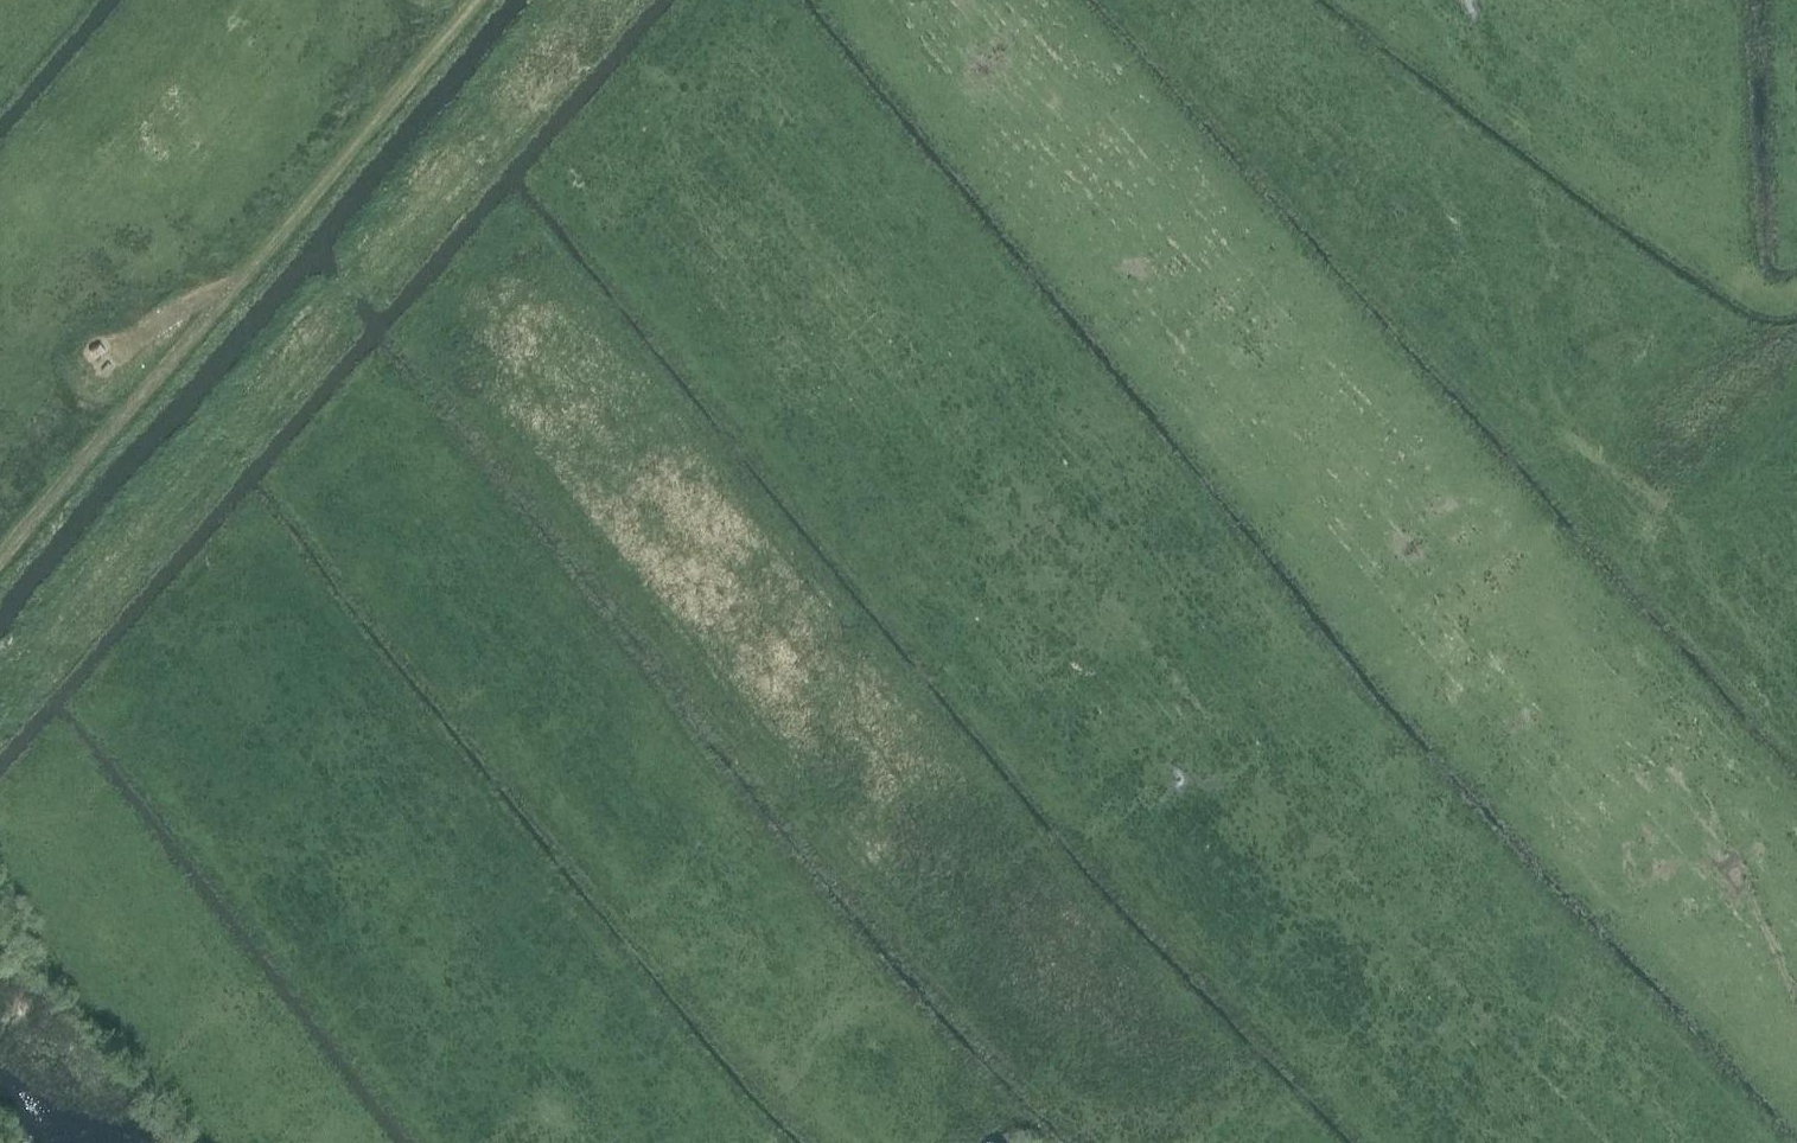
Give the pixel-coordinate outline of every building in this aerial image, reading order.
[(100,344),(91,351),(96,358),(105,350),(100,344)]
